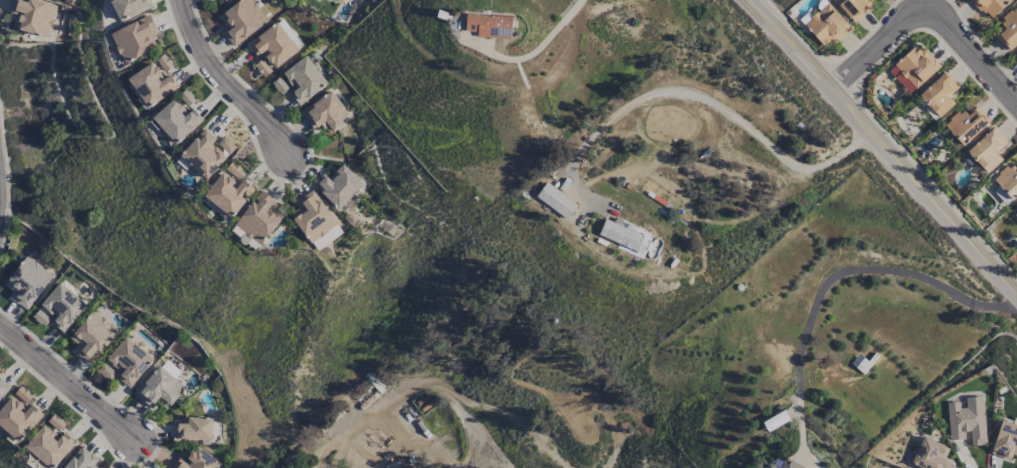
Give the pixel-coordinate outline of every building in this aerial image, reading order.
[(16,15),(13,29),(50,36),(56,4),(38,0),(13,0),(11,14),(16,15)] [(119,22),(154,8),(150,0),(110,0),(119,22)] [(226,27),(220,31),(234,48),(272,16),(258,0),(240,0),(219,18),(226,27)] [(877,0),(834,0),(854,21),(877,0)] [(1012,0),(972,0),(988,20),(1012,0)] [(805,24),(826,48),(850,27),(828,3),(805,24)] [(1009,52),(1016,44),(1016,6),(999,22),(1004,28),(995,37),(1009,52)] [(111,33),(125,63),(158,48),(152,36),(159,34),(150,15),(111,33)] [(477,38),(511,39),(512,16),(466,15),(465,32),(477,32),(477,38)] [(248,45),(258,56),(263,52),(276,69),(300,50),(277,22),(248,45)] [(940,66),(917,43),(888,71),(911,94),(940,66)] [(156,60),(165,72),(173,66),(165,54),(156,60)] [(283,72),(296,90),(290,94),(298,107),(328,86),(307,56),(283,72)] [(272,71),(262,59),(255,65),(264,77),(272,71)] [(179,88),(170,75),(164,79),(153,62),(129,78),(148,108),(179,88)] [(954,104),(948,97),(959,86),(945,71),(919,96),(940,118),(954,104)] [(287,91),(281,78),(273,82),(279,95),(287,91)] [(322,124),(328,133),(351,117),(332,90),(301,112),(314,130),(322,124)] [(153,116),(175,144),(204,121),(194,109),(187,113),(175,98),(153,116)] [(960,110),(944,125),(963,146),(990,122),(976,107),(966,116),(960,110)] [(1007,141),(992,127),(967,153),(988,173),(1002,159),(996,153),(1007,141)] [(227,158),(212,144),(217,139),(205,128),(180,156),(207,180),(227,158)] [(238,147),(225,136),(217,143),(230,156),(238,147)] [(364,185),(343,163),(328,178),(324,173),(313,183),(339,210),(364,185)] [(1013,200),(1016,196),(1016,168),(1014,171),(1009,164),(993,179),(1013,200)] [(204,196),(232,217),(254,189),(242,180),(239,184),(222,171),(204,196)] [(536,198),(569,218),(578,203),(545,183),(536,198)] [(993,189),(1006,205),(1011,201),(999,185),(993,189)] [(337,224),(313,189),(294,202),(299,208),(290,214),(310,243),(337,224)] [(284,217),(275,210),(279,205),(262,191),(235,223),(260,245),(284,217)] [(616,249),(640,257),(647,236),(635,232),(637,226),(624,222),(623,225),(604,219),(599,236),(618,242),(616,249)] [(54,277),(28,256),(4,284),(13,292),(9,296),(26,310),(54,277)] [(64,333),(87,305),(60,282),(37,311),(64,333)] [(118,332),(94,310),(69,338),(79,346),(74,351),(89,364),(118,332)] [(154,360),(127,336),(103,362),(130,387),(154,360)] [(98,372),(109,381),(116,373),(104,363),(98,372)] [(180,396),(176,392),(182,386),(159,365),(134,393),(150,408),(157,400),(167,409),(180,396)] [(11,386),(0,378),(0,400),(11,386)] [(19,443),(44,415),(29,402),(34,397),(22,386),(0,410),(0,426),(19,443)] [(947,403),(949,440),(965,439),(965,431),(970,431),(971,446),(986,445),(984,397),(963,397),(963,402),(947,403)] [(212,441),(212,418),(183,417),(183,424),(175,423),(175,440),(212,441)] [(1001,421),(992,455),(1010,460),(1012,454),(1016,456),(1016,425),(1001,421)] [(63,433),(60,437),(43,425),(25,449),(51,467),(56,467),(75,442),(63,433)] [(951,463),(945,460),(950,447),(923,437),(911,467),(915,467),(949,467),(951,463)] [(95,467),(100,458),(78,446),(65,467),(96,467),(95,467)] [(196,446),(185,463),(179,458),(172,467),(217,467),(221,463),(196,446)] [(784,458),(779,467),(804,467),(784,458)]
